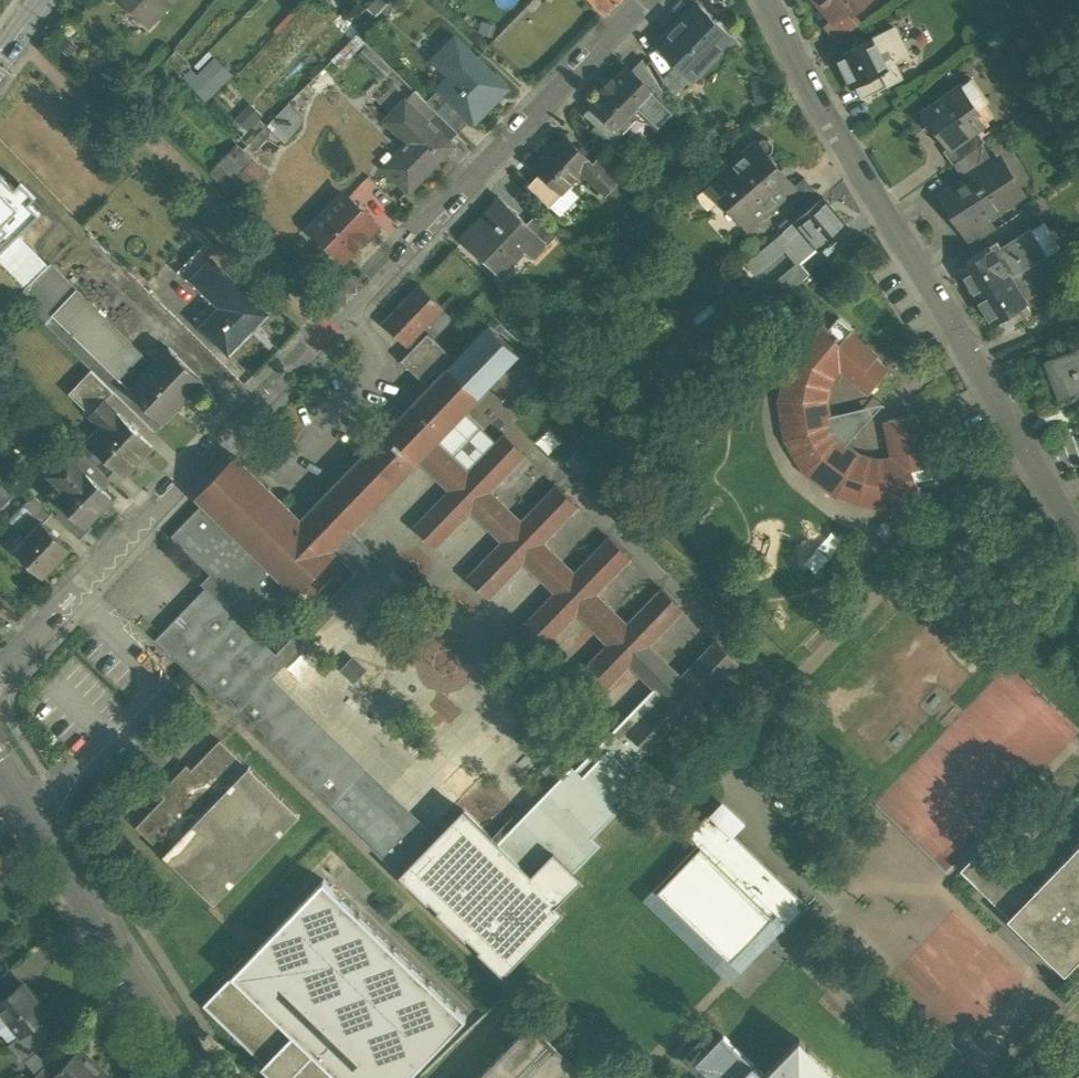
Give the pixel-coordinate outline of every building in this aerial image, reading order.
[(149,25),(172,0),(123,0),(149,25)] [(605,14),(620,0),(591,0),(605,14)] [(833,18),(847,6),(852,13),(867,0),(818,0),(833,18)] [(730,38),(696,4),(666,35),(671,40),(662,50),(690,78),(730,38)] [(852,13),(847,6),(833,18),(824,26),(837,42),(860,22),(852,13)] [(893,26),(836,54),(852,87),(855,86),(881,73),(887,85),(901,78),(887,50),(902,43),(893,26)] [(508,88),(456,37),(437,56),(459,77),(442,94),(469,121),(472,124),(508,88)] [(643,59),(631,72),(656,97),(662,91),(643,59)] [(194,82),(208,97),(226,80),(212,65),(194,82)] [(656,97),(631,72),(627,69),(592,105),(604,116),(616,128),(617,126),(637,107),(657,127),(671,113),(656,97)] [(881,73),(855,86),(861,97),(887,85),(881,73)] [(755,102),(773,98),(769,75),(750,79),(755,102)] [(958,86),(922,112),(923,123),(924,125),(934,129),(940,125),(946,134),(942,137),(948,146),(949,147),(975,129),(981,124),(973,113),(976,111),(958,86)] [(442,94),(437,90),(426,102),(436,111),(457,132),(469,121),(442,94)] [(426,102),(414,91),(404,102),(425,122),(436,111),(426,102)] [(285,137),(304,117),(287,101),(268,120),(285,137)] [(425,122),(404,102),(385,121),(403,138),(401,140),(405,144),(402,147),(403,149),(385,168),(408,190),(444,153),(440,149),(446,143),(425,122)] [(248,130),(262,115),(251,105),(237,120),(248,130)] [(457,132),(436,111),(425,122),(446,143),(457,132)] [(616,128),(604,116),(595,126),(613,143),(623,133),(617,126),(616,128)] [(975,129),(949,147),(948,146),(943,150),(952,163),(980,143),(983,141),(975,129)] [(563,135),(533,166),(540,173),(561,193),(566,188),(582,171),(591,162),(563,135)] [(761,139),(718,177),(730,191),(721,198),(746,228),(780,199),(793,188),(792,187),(766,157),(771,152),(771,144),(767,139),(761,139)] [(993,162),(980,143),(952,163),(962,179),(973,171),(975,174),(993,162)] [(236,145),(210,173),(228,189),(238,179),(248,189),(264,172),(254,162),(249,167),(241,159),(242,151),(236,145)] [(614,175),(596,157),(591,162),(582,171),(601,189),(614,175)] [(993,162),(975,174),(973,171),(962,179),(963,182),(940,197),(963,231),(985,217),(982,211),(994,203),(992,201),(1011,189),(993,162)] [(561,193),(540,173),(528,186),(548,206),(549,205),(561,193)] [(18,236),(40,215),(29,204),(36,197),(21,183),(15,189),(0,174),(0,255),(18,236)] [(803,178),(792,187),(793,188),(780,199),(797,219),(821,199),(803,178)] [(561,193),(549,205),(557,213),(574,195),(566,188),(561,193)] [(344,194),(313,226),(345,257),(376,225),(344,194)] [(797,219),(795,220),(801,227),(819,248),(847,224),(824,196),(821,199),(797,219)] [(526,224),(501,200),(478,224),(477,224),(462,239),(496,271),(519,247),(528,255),(541,241),(543,240),(526,224)] [(557,235),(535,214),(526,224),(543,240),(541,241),(546,246),(557,235)] [(963,231),(961,233),(969,246),(994,230),(985,217),(963,231)] [(795,220),(783,231),(788,237),(801,227),(795,220)] [(1033,230),(1032,228),(1001,247),(995,251),(994,249),(993,250),(990,246),(972,257),(975,262),(961,270),(977,297),(1059,247),(1044,222),(1033,230)] [(0,255),(0,266),(9,275),(33,251),(18,236),(0,255)] [(997,241),(990,246),(993,250),(994,249),(995,251),(1001,247),(997,241)] [(1059,247),(977,297),(994,323),(1012,312),(1027,303),(1024,298),(1072,268),(1059,247)] [(198,250),(177,272),(189,284),(193,280),(210,262),(198,250)] [(9,275),(25,290),(49,266),(33,251),(9,275)] [(267,314),(211,261),(210,262),(193,280),(221,307),(202,327),(230,353),(267,314)] [(800,263),(779,281),(788,292),(809,274),(800,263)] [(76,292),(50,265),(49,266),(25,290),(19,296),(46,324),(54,316),(76,292)] [(419,285),(382,324),(406,347),(414,339),(443,309),(419,285)] [(142,354),(76,292),(54,316),(120,378),(131,366),(142,354)] [(1027,303),(1012,312),(1015,317),(1021,314),(1022,316),(1031,310),(1027,303)] [(164,421),(133,391),(131,389),(120,378),(54,316),(46,324),(62,341),(92,371),(114,392),(154,431),(164,421)] [(838,317),(828,330),(821,321),(791,357),(792,358),(785,378),(781,399),(779,399),(786,442),(788,442),(795,456),(804,469),(803,470),(838,497),(839,496),(859,502),(880,506),(880,507),(923,499),(918,488),(945,482),(938,444),(923,447),(921,433),(917,433),(913,416),(885,422),(889,441),(893,459),(881,462),(869,460),(857,456),(844,446),(851,439),(847,432),(856,427),(882,405),(850,417),(841,422),(837,415),(828,418),(825,402),(827,390),(832,378),(840,369),(854,381),(869,394),(887,372),(874,361),(876,357),(849,334),(853,330),(838,317)] [(512,349),(489,327),(448,369),(478,399),(519,357),(511,349),(512,349)] [(427,334),(418,343),(414,339),(406,347),(411,351),(400,362),(424,384),(435,374),(439,378),(394,424),(300,520),(331,550),(350,531),(421,457),(452,487),(412,527),(435,549),(475,508),(505,537),(466,578),(488,599),(528,558),(559,588),(519,628),(542,650),(582,609),(612,639),(572,679),(595,701),(635,660),(660,684),(576,770),(572,766),(498,842),(464,809),(437,837),(427,847),(401,874),(429,902),(431,900),(440,909),(438,911),(467,939),(468,937),(481,950),(480,951),(504,975),(563,913),(556,905),(581,879),(573,871),(599,844),(591,837),(618,810),(610,803),(636,777),(628,769),(636,761),(645,752),(649,755),(689,714),(692,716),(701,706),(699,704),(739,663),(716,641),(675,683),(644,651),(684,610),(662,588),(621,629),(591,600),(631,559),(609,537),(569,577),(538,548),(579,507),(556,486),(516,526),(486,497),(526,456),(504,434),(496,442),(464,475),(433,445),(465,413),(478,399),(448,369),(446,370),(442,366),(451,357),(427,334)] [(143,377),(131,389),(133,391),(164,421),(203,381),(170,349),(143,377)] [(1045,362),(1058,398),(1078,391),(1078,350),(1045,362)] [(131,366),(120,378),(131,389),(143,377),(131,366)] [(92,371),(71,393),(92,413),(105,400),(106,401),(114,392),(92,371)] [(106,401),(105,400),(92,413),(109,430),(99,440),(95,436),(90,441),(118,468),(125,474),(152,445),(106,401)] [(496,442),(465,413),(433,445),(464,475),(496,442)] [(596,423),(584,436),(597,449),(609,436),(596,423)] [(118,468),(90,441),(81,451),(107,475),(109,478),(118,468)] [(81,451),(79,448),(70,456),(69,455),(55,470),(67,482),(54,496),(70,511),(85,526),(87,523),(112,497),(99,483),(107,475),(81,451)] [(593,464),(581,451),(569,464),(581,476),(593,464)] [(300,520),(235,456),(195,497),(203,504),(285,585),(295,595),(335,554),(300,520)] [(0,481),(0,510),(14,495),(0,481)] [(54,514),(34,495),(25,504),(44,523),(54,514)] [(44,523),(25,504),(10,519),(28,537),(15,551),(43,578),(71,549),(44,523)] [(285,585),(203,504),(171,536),(210,574),(230,593),(221,602),(246,626),(285,585)] [(85,526),(70,511),(61,521),(80,539),(92,527),(87,523),(85,526)] [(873,533),(885,544),(898,530),(886,519),(873,533)] [(350,531),(331,550),(335,554),(354,573),(275,653),(261,668),(272,679),(384,564),(350,531)] [(852,558),(861,566),(876,549),(868,541),(852,558)] [(210,574),(201,584),(205,587),(186,606),(155,638),(329,805),(355,778),(427,847),(437,837),(271,678),(261,668),(269,660),(275,653),(246,626),(221,602),(230,593),(210,574)] [(342,669),(355,682),(367,670),(354,657),(342,669)] [(251,767),(221,740),(192,770),(187,766),(160,793),(165,797),(136,826),(165,855),(164,856),(214,905),(301,816),(250,768),(251,767)] [(427,847),(355,778),(329,805),(401,874),(427,847)] [(809,906),(711,811),(686,837),(699,849),(657,893),(729,963),(771,919),(784,932),(809,906)] [(1005,916),(1065,974),(1078,960),(1078,847),(1038,890),(988,843),(973,858),(960,872),(985,897),(978,905),(997,924),(1005,916)] [(232,976),(293,1034),(313,1055),(338,1077),(408,1077),(466,1018),(323,881),(232,976)] [(293,1034),(232,976),(203,1005),(264,1064),(293,1034)] [(43,1022),(53,1014),(37,995),(34,997),(24,984),(0,1004),(0,1009),(23,1037),(11,1046),(26,1063),(56,1038),(43,1022)] [(476,1077),(593,1077),(533,1019),(476,1077)] [(261,1067),(273,1077),(291,1077),(313,1055),(293,1034),(264,1064),(261,1067)] [(799,1039),(765,1075),(723,1034),(696,1062),(713,1077),(840,1077),(799,1039)] [(52,1077),(110,1077),(79,1049),(61,1069),(52,1077)] [(291,1077),(338,1077),(313,1055),(291,1077)] [(35,1077),(52,1077),(61,1069),(52,1060),(35,1077)]
